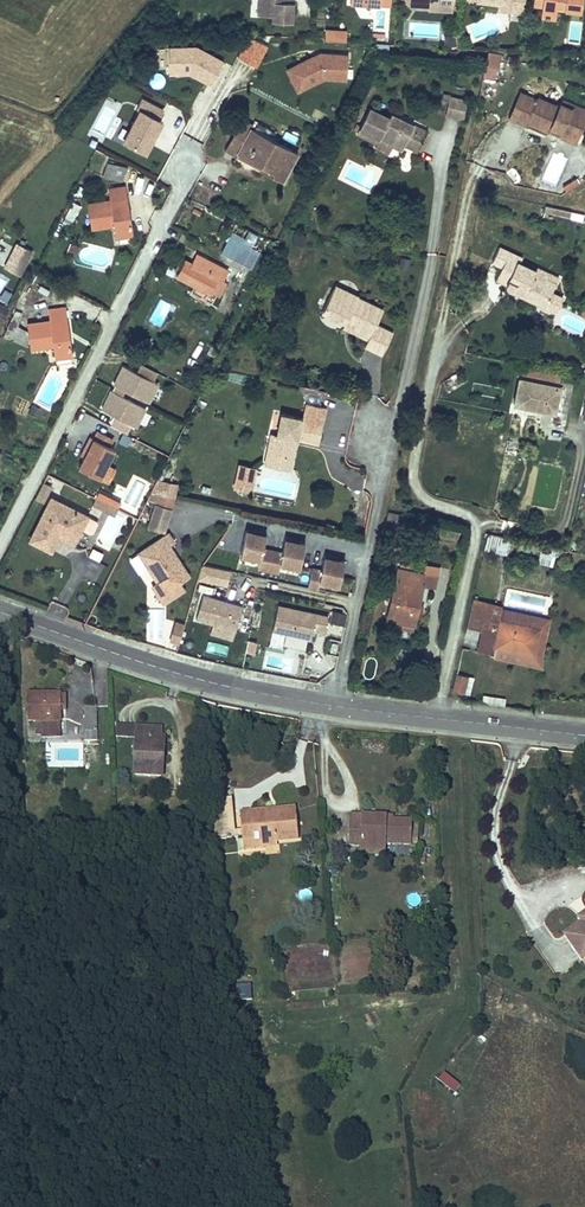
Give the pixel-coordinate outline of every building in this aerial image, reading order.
[(261,1),(258,1),(257,15),(271,16),(271,21),(291,22),(292,3),(288,3),(288,0),(262,0),(261,1)] [(410,8),(427,9),(428,0),(425,0),(403,0),(410,8)] [(451,0),(425,0),(428,0),(427,9),(427,10),(451,11),(451,0)] [(524,0),(475,0),(474,0),(497,3),(508,5),(507,12),(510,12),(522,14),(524,0)] [(581,0),(532,0),(532,5),(541,7),(540,17),(543,17),(543,19),(548,20),(548,18),(554,19),(556,7),(563,8),(563,9),(580,11),(581,0)] [(508,5),(497,3),(496,11),(507,12),(508,5)] [(375,28),(383,30),(386,12),(378,11),(375,28)] [(177,33),(177,24),(166,24),(165,32),(177,33)] [(344,42),(345,34),(325,33),(325,41),(344,42)] [(248,35),(238,57),(258,67),(268,45),(248,35)] [(224,63),(197,48),(166,49),(167,76),(190,76),(210,87),(224,63)] [(483,66),(495,68),(498,54),(498,52),(486,51),(483,66)] [(347,84),(348,57),(291,54),(290,82),(347,84)] [(452,90),(449,106),(466,110),(470,93),(452,90)] [(536,101),(519,93),(508,119),(525,126),(526,123),(547,132),(549,129),(574,140),(584,117),(559,105),(557,108),(537,99),(536,101)] [(128,127),(132,128),(123,145),(146,156),(162,125),(156,122),(162,110),(142,100),(128,127)] [(559,105),(584,117),(584,116),(584,112),(561,101),(559,105)] [(416,155),(426,135),(390,116),(386,125),(368,116),(358,135),(377,145),(381,137),(394,144),(391,149),(400,153),(403,149),(416,155)] [(278,144),(251,130),(252,126),(242,121),(227,151),(235,156),(238,153),(264,167),(263,170),(283,181),(297,154),(278,144)] [(549,129),(547,132),(573,144),(574,140),(549,129)] [(377,145),(376,147),(389,154),(391,149),(394,144),(381,137),(377,145)] [(548,179),(559,182),(565,156),(555,154),(548,179)] [(127,170),(111,161),(104,174),(120,182),(127,170)] [(567,191),(579,184),(575,178),(563,185),(567,191)] [(123,213),(129,212),(125,189),(108,190),(109,202),(88,205),(91,228),(114,226),(115,236),(132,234),(130,223),(125,223),(123,213)] [(74,221),(80,203),(70,200),(65,217),(74,221)] [(257,216),(269,220),(272,212),(259,208),(257,216)] [(571,212),(554,209),(553,215),(570,219),(571,212)] [(232,233),(222,253),(251,269),(262,249),(232,233)] [(31,251),(17,244),(4,269),(19,276),(31,251)] [(552,295),(559,280),(536,270),(535,273),(522,267),(524,262),(498,250),(492,263),(498,266),(493,278),(503,284),(503,285),(504,287),(504,288),(505,289),(507,290),(508,290),(509,290),(511,289),(512,289),(513,288),(524,294),(522,298),(545,309),(547,304),(552,295)] [(178,278),(210,295),(218,280),(224,282),(228,273),(197,257),(193,265),(186,261),(178,278)] [(218,280),(210,295),(218,300),(227,284),(224,282),(218,280)] [(333,287),(320,313),(343,325),(344,322),(351,325),(348,332),(368,342),(363,352),(380,361),(393,337),(376,328),(382,314),(357,301),(358,299),(333,287)] [(5,291),(0,299),(0,300),(6,304),(11,295),(5,291)] [(563,300),(552,295),(547,304),(559,309),(563,300)] [(63,334),(68,333),(65,309),(48,311),(49,322),(26,326),(30,350),(51,347),(54,359),(71,357),(70,344),(65,345),(63,334)] [(13,318),(4,339),(11,342),(21,322),(13,318)] [(322,359),(333,353),(325,341),(314,347),(322,359)] [(556,373),(520,365),(518,378),(554,385),(556,373)] [(141,366),(137,374),(155,383),(159,375),(141,366)] [(137,374),(124,367),(113,386),(115,387),(125,392),(150,405),(160,385),(155,383),(137,374)] [(463,380),(458,372),(443,381),(447,389),(463,380)] [(526,407),(551,412),(556,386),(554,385),(518,378),(516,377),(510,404),(518,406),(523,403),(526,407)] [(125,392),(115,387),(113,392),(122,397),(125,392)] [(122,397),(113,392),(111,391),(102,409),(138,427),(147,410),(122,397)] [(318,443),(326,408),(307,404),(304,418),(281,413),(277,433),(271,432),(264,462),(278,466),(281,453),(291,455),(295,438),(300,439),(318,443)] [(110,423),(114,416),(102,410),(99,416),(110,423)] [(94,439),(90,437),(80,456),(86,459),(80,470),(109,485),(116,471),(109,467),(117,451),(110,447),(113,441),(97,433),(94,439)] [(300,439),(295,438),(291,455),(281,453),(278,466),(293,469),(300,439)] [(8,458),(5,467),(23,472),(26,464),(8,458)] [(255,467),(239,463),(233,486),(250,489),(255,467)] [(348,486),(359,489),(364,474),(353,471),(348,486)] [(43,503),(51,487),(43,482),(35,498),(43,502),(43,503)] [(156,504),(171,510),(179,487),(158,482),(150,502),(156,504)] [(99,493),(96,498),(118,510),(121,504),(99,493)] [(115,516),(118,510),(96,498),(93,505),(115,516)] [(87,517),(51,499),(29,539),(50,550),(57,537),(59,533),(75,540),(80,530),(89,534),(92,533),(97,525),(96,522),(87,517)] [(163,533),(171,510),(156,504),(147,528),(163,533)] [(300,569),(305,540),(284,536),(282,550),(263,546),(266,532),(245,528),(239,561),(278,569),(279,565),(300,569)] [(59,533),(57,537),(72,544),(75,540),(59,533)] [(518,540),(487,534),(483,549),(515,556),(518,540)] [(174,543),(168,535),(138,555),(158,585),(153,589),(164,606),(185,592),(181,585),(191,578),(177,558),(175,560),(172,555),(174,554),(169,546),(174,543)] [(568,550),(541,545),(537,563),(552,565),(554,555),(566,558),(568,550)] [(103,557),(93,551),(89,558),(99,564),(103,557)] [(324,555),(322,568),(311,566),(309,583),(340,587),(344,557),(324,555)] [(197,579),(227,586),(230,570),(201,563),(197,579)] [(410,573),(397,571),(386,620),(412,626),(421,587),(419,586),(421,576),(410,573)] [(198,590),(211,593),(213,586),(199,583),(198,590)] [(244,606),(204,594),(197,618),(237,630),(244,606)] [(472,605),(466,628),(474,630),(477,615),(479,607),(485,608),(486,602),(473,599),(472,605)] [(270,642),(307,650),(312,628),(325,631),(328,614),(278,604),(270,642)] [(503,622),(538,629),(532,655),(494,647),(492,654),(491,660),(539,669),(549,618),(502,608),(500,620),(500,621),(503,622)] [(328,621),(345,624),(347,613),(330,610),(328,621)] [(482,626),(484,617),(477,615),(474,630),(481,632),(482,626)] [(477,651),(492,654),(494,647),(532,655),(538,629),(503,622),(502,630),(499,629),(500,621),(500,620),(484,617),(482,626),(481,632),(477,651)] [(179,642),(184,623),(174,620),(170,639),(179,642)] [(227,655),(229,645),(207,641),(205,651),(227,655)] [(338,645),(331,643),(329,652),(336,654),(338,645)] [(455,673),(452,692),(470,695),(473,676),(455,673)] [(60,717),(61,717),(60,688),(29,690),(31,718),(35,718),(36,736),(60,734),(60,717)] [(484,695),(483,700),(503,704),(504,698),(484,695)] [(94,706),(84,707),(85,739),(95,738),(94,706)] [(137,738),(138,725),(118,723),(118,737),(137,738)] [(161,726),(138,724),(138,725),(137,738),(135,774),(162,776),(164,756),(159,755),(161,726)] [(229,828),(254,828),(253,813),(238,812),(237,799),(227,800),(229,828)] [(252,801),(253,813),(254,828),(264,829),(263,822),(273,822),(273,830),(289,830),(310,829),(308,804),(283,805),(282,799),(252,801)] [(394,834),(418,834),(417,811),(396,811),(396,806),(361,805),(351,805),(350,835),(361,835),(371,834),(371,839),(382,840),(382,833),(394,834)] [(288,836),(289,830),(273,830),(273,822),(263,822),(264,829),(254,828),(254,838),(288,836)] [(394,846),(394,834),(382,833),(382,840),(371,839),(371,846),(394,846)] [(570,916),(584,944),(584,908),(570,916)] [(446,1071),(438,1079),(454,1094),(461,1086),(446,1071)]
